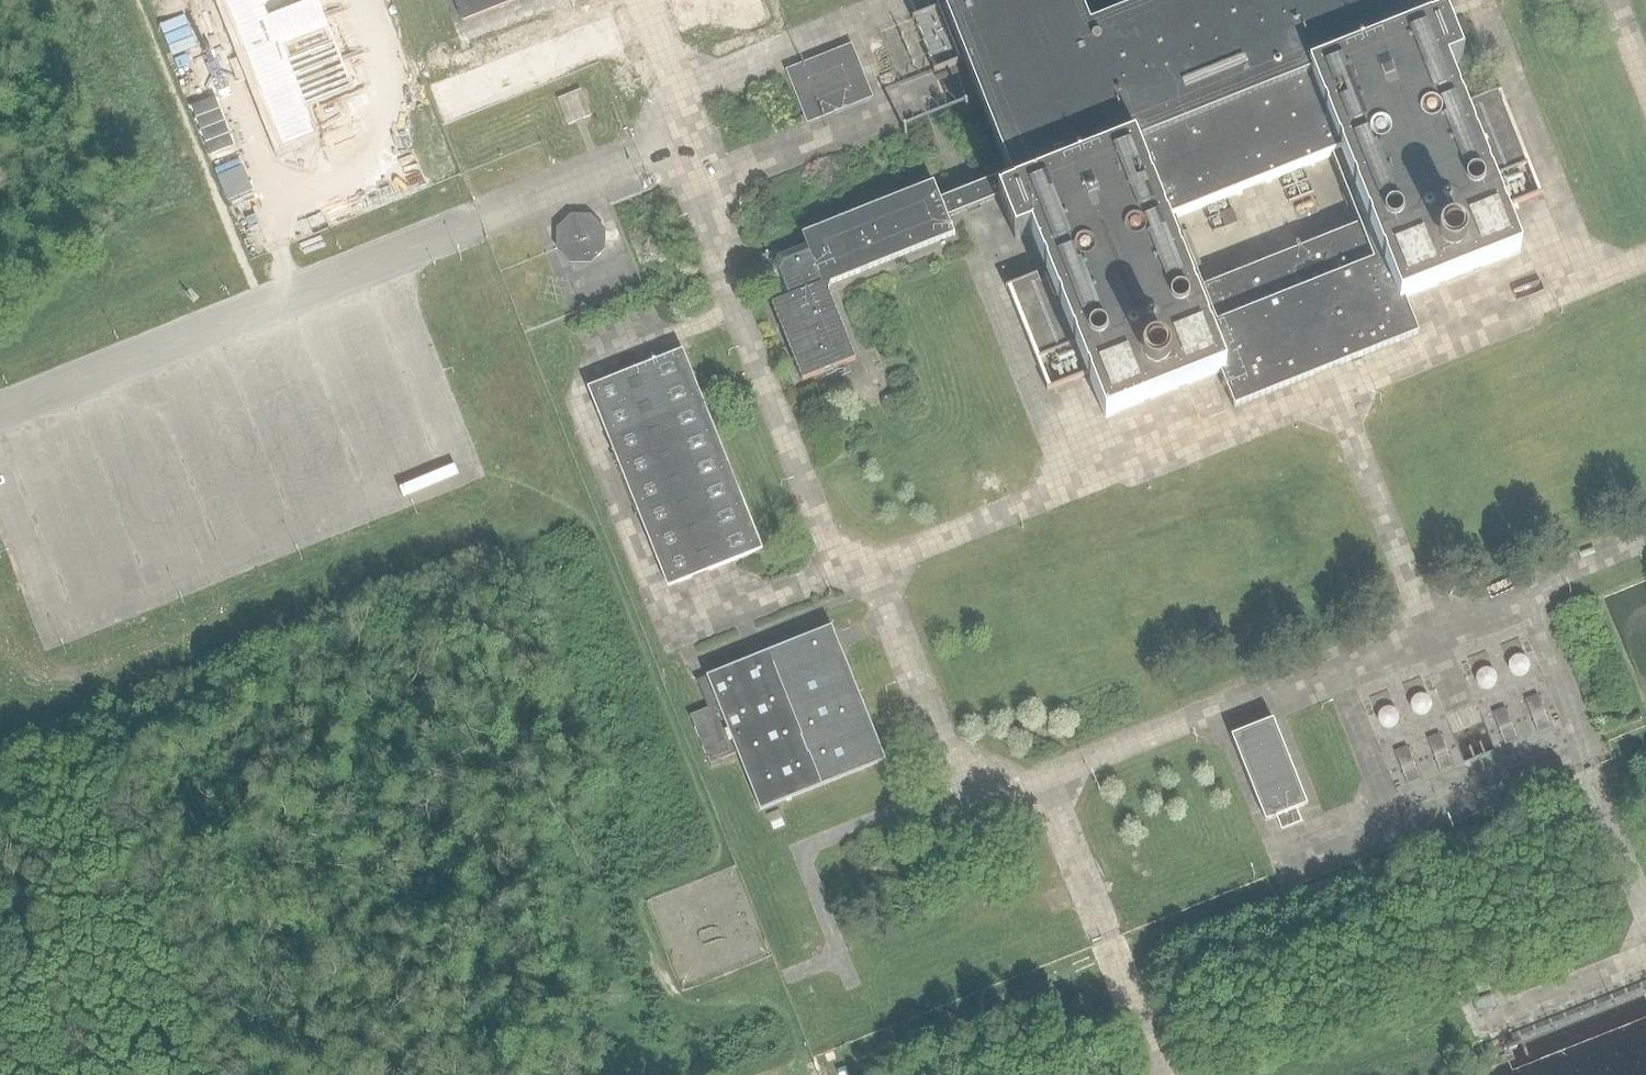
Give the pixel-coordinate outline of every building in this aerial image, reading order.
[(230,17),(244,53),(279,146),(312,134),(301,103),(277,41),(326,23),(318,0),(304,0),(267,14),(261,0),(223,0),(230,17)] [(462,22),(517,0),(453,0),(462,22)] [(781,256),(776,266),(775,269),(787,299),(773,304),(802,375),(855,354),(834,300),(830,289),(833,285),(957,236),(950,217),(963,212),(1000,198),(1016,240),(1032,233),(1050,277),(1050,279),(1042,282),(1038,273),(1005,286),(1045,389),(1087,373),(1105,417),(1219,372),(1233,407),(1416,335),(1403,300),(1519,254),(1501,209),(1542,192),(1501,89),(1469,102),(1473,112),(1463,116),(1445,69),(1461,62),(1444,20),(1429,26),(1419,0),(940,0),(943,8),(915,19),(936,72),(964,61),(979,97),(1008,172),(1005,174),(976,185),(956,193),(943,198),(936,182),(802,235),(807,246),(781,256)] [(875,97),(855,45),(791,70),(812,122),(875,97)] [(238,171),(218,179),(227,200),(246,192),(251,190),(243,169),(238,171)] [(591,215),(571,215),(557,229),(557,249),(571,263),(591,263),(606,249),(606,229),(591,215)] [(764,548),(684,349),(590,386),(617,452),(610,454),(634,514),(640,511),(669,586),(764,548)] [(477,456),(421,479),(426,490),(482,467),(477,456)] [(1509,582),(1494,589),(1497,596),(1512,590),(1509,582)] [(761,809),(885,759),(833,626),(698,680),(709,707),(691,714),(710,762),(738,751),(761,809)] [(1498,688),(1502,672),(1487,669),(1483,684),(1498,688)] [(1418,709),(1430,713),(1435,697),(1423,693),(1418,709)] [(1550,726),(1537,694),(1526,699),(1539,730),(1550,726)] [(1518,738),(1505,707),(1494,711),(1507,742),(1518,738)] [(1307,802),(1274,717),(1232,734),(1266,819),(1278,815),(1283,828),(1304,820),(1298,806),(1307,802)] [(1453,765),(1439,732),(1428,737),(1442,769),(1453,765)] [(1421,777),(1407,744),(1394,750),(1408,783),(1421,777)] [(779,810),(767,815),(770,823),(782,818),(779,810)]
